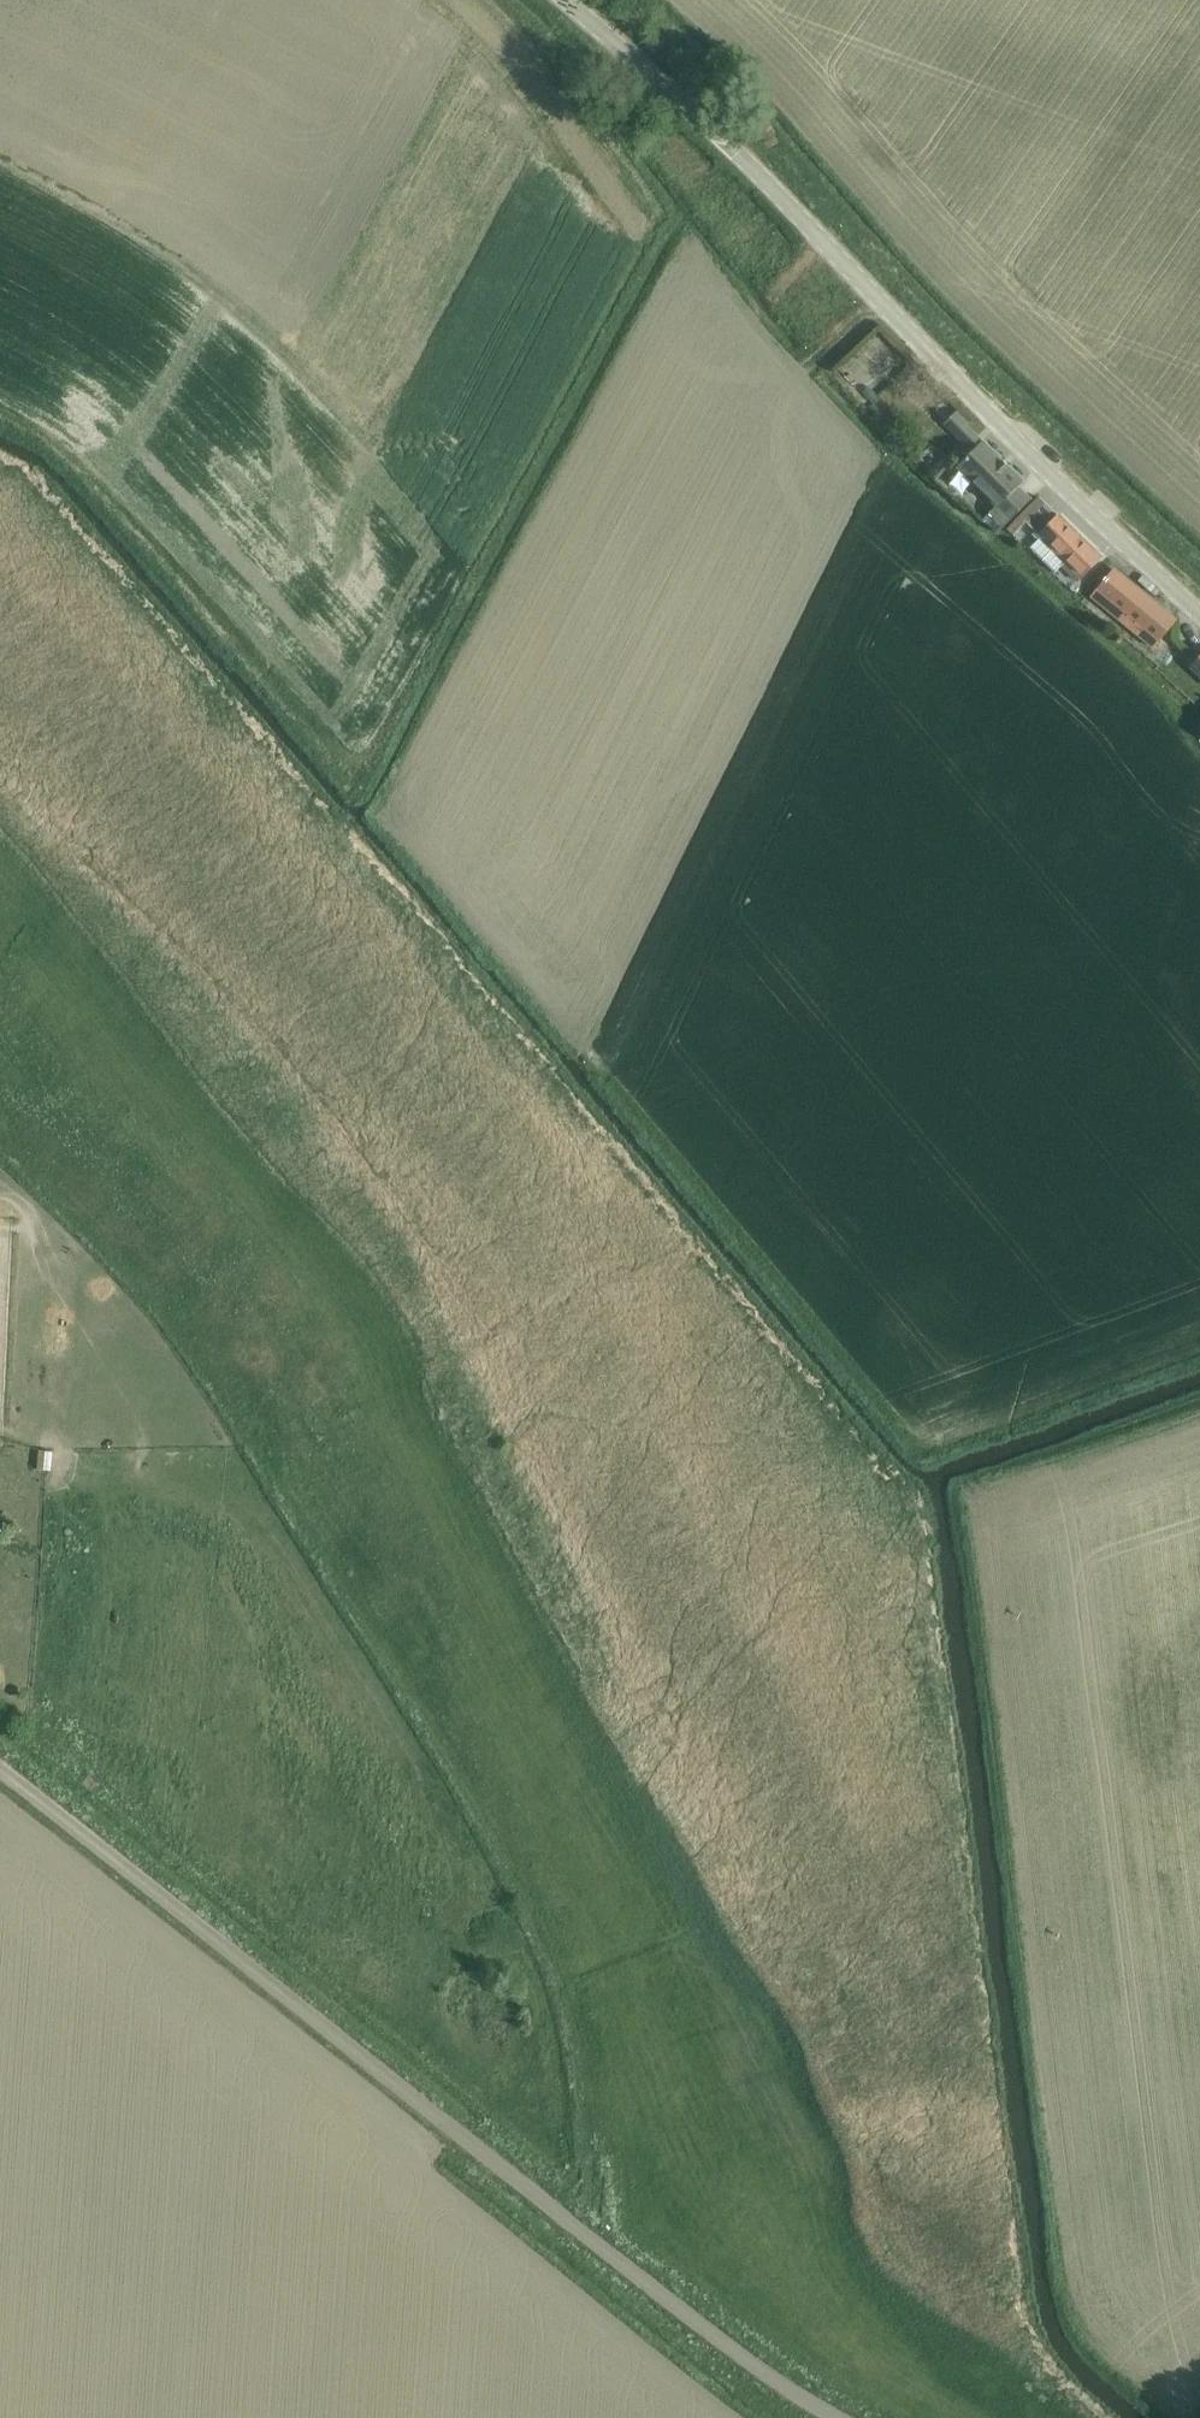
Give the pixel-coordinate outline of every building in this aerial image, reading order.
[(635,121),(643,111),(633,102),(624,113),(635,121)] [(901,360),(882,334),(842,362),(860,388),(901,360)] [(956,412),(946,422),(955,432),(967,443),(975,435),(963,424),(965,421),(956,412)] [(974,450),(956,468),(996,507),(991,512),(986,518),(999,531),(1005,526),(1030,500),(1018,488),(1018,487),(1023,482),(982,442),(977,447),(974,450)] [(1040,498),(1008,530),(1013,535),(1027,521),(1043,536),(1033,546),(1057,570),(1067,560),(1083,576),(1100,558),(1068,528),(1059,518),(1059,517),(1040,498)] [(1092,598),(1152,648),(1174,622),(1142,595),(1143,594),(1114,571),(1108,578),(1106,577),(1103,581),(1105,582),(1092,598)] [(1190,668),(1199,677),(1199,657),(1190,668)] [(37,1451),(35,1470),(48,1471),(50,1452),(37,1451)]
